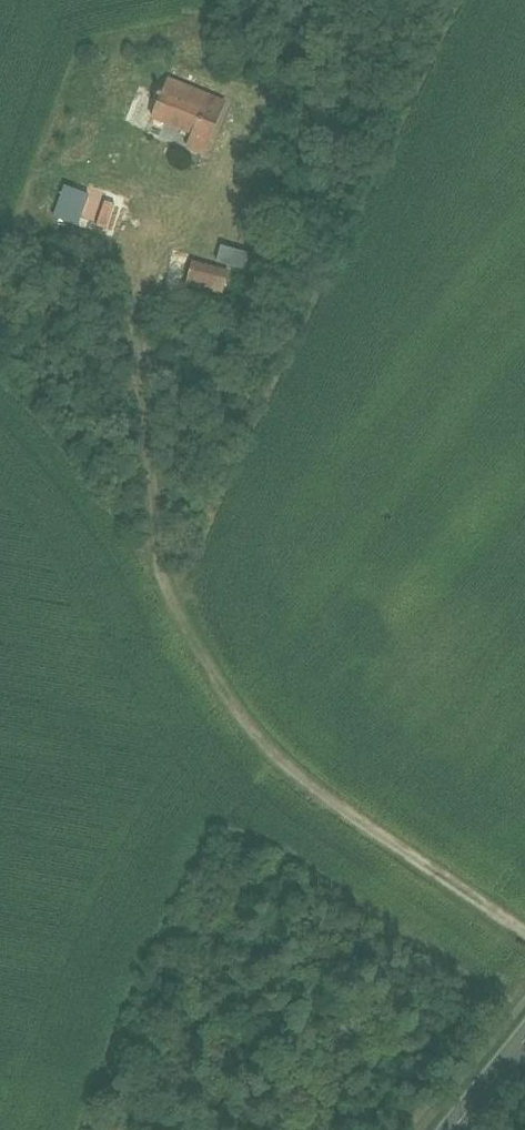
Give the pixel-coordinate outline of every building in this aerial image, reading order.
[(212,97),(171,79),(155,113),(196,132),(212,97)] [(191,144),(209,152),(230,106),(212,97),(196,132),(191,144)] [(96,197),(73,186),(60,215),(83,225),(96,197)] [(261,255),(232,246),(227,262),(256,271),(261,255)] [(237,272),(198,260),(190,286),(229,297),(237,272)]
